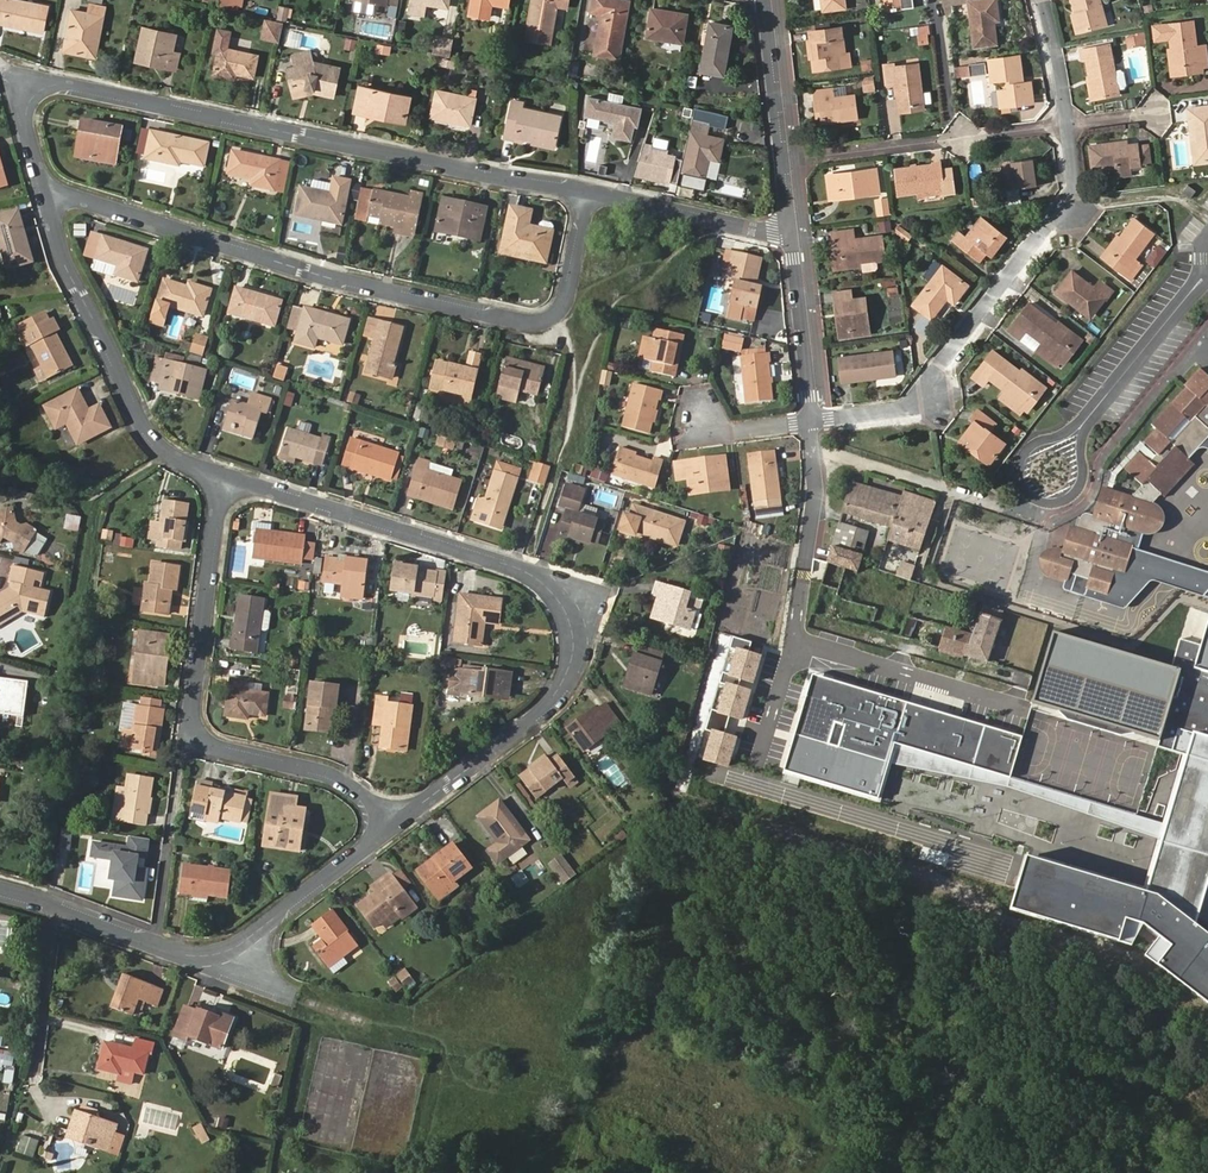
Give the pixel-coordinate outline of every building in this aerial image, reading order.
[(42,32),(47,7),(18,0),(0,0),(0,22),(42,32)] [(244,0),(230,0),(229,6),(243,9),(244,0)] [(448,0),(410,0),(408,12),(423,15),(425,3),(447,7),(448,0)] [(507,0),(472,0),(469,14),(486,17),(489,3),(506,6),(507,0)] [(527,28),(525,40),(549,44),(551,33),(556,6),(566,7),(567,0),(532,0),(527,28)] [(601,15),(594,54),(617,58),(628,3),(614,0),(593,0),(591,12),(601,15)] [(819,10),(842,7),(841,0),(818,0),(819,10)] [(888,8),(904,6),(903,0),(887,0),(888,8)] [(1003,0),(974,0),(979,44),(1002,42),(999,18),(1005,17),(1003,0)] [(1085,31),(1112,24),(1106,0),(1078,0),(1085,31)] [(90,37),(98,39),(105,7),(90,4),(88,12),(73,9),(63,50),(86,55),(90,37)] [(287,22),(290,8),(281,6),(278,20),(287,22)] [(651,9),(646,36),(681,42),(686,15),(651,9)] [(278,40),(282,23),(265,19),(262,36),(278,40)] [(380,37),(381,33),(389,34),(390,24),(364,22),(363,35),(380,37)] [(731,26),(708,22),(700,71),(723,74),(731,26)] [(1203,70),(1207,69),(1207,47),(1200,48),(1197,22),(1173,25),(1157,27),(1159,41),(1175,40),(1176,50),(1179,69),(1202,66),(1203,70)] [(819,53),(815,53),(817,67),(843,64),(842,52),(847,51),(844,25),(813,29),(814,38),(812,39),(813,50),(815,50),(818,49),(819,53)] [(169,51),(173,34),(143,27),(137,56),(153,60),(152,65),(176,70),(179,54),(173,52),(169,51)] [(929,44),(928,33),(918,35),(919,46),(929,44)] [(182,50),(184,35),(178,34),(176,49),(182,50)] [(1151,43),(1150,35),(1141,36),(1143,44),(1151,43)] [(1133,37),(1134,46),(1143,44),(1141,36),(1133,37)] [(94,56),(98,39),(90,37),(86,55),(94,56)] [(356,39),(347,38),(345,47),(354,48),(356,39)] [(434,38),(431,53),(449,56),(451,41),(434,38)] [(375,52),(390,55),(392,45),(376,43),(375,52)] [(1089,58),(1093,77),(1096,98),(1120,94),(1119,89),(1116,71),(1112,44),(1083,49),(1085,59),(1089,58)] [(219,47),(213,74),(234,78),(235,73),(252,77),(258,55),(219,47)] [(1203,73),(1203,70),(1202,66),(1179,69),(1176,50),(1171,51),(1175,77),(1203,73)] [(316,90),(316,92),(331,96),(338,69),(314,63),(311,52),(294,57),(296,67),(290,69),(294,91),(304,88),(316,90)] [(1034,82),(1028,83),(1025,83),(1024,77),(1028,76),(1024,55),(993,59),(996,81),(1008,79),(1009,87),(1002,88),(1006,109),(1014,108),(1038,105),(1034,82)] [(136,61),(152,65),(153,60),(137,56),(136,61)] [(455,69),(456,62),(444,59),(442,67),(455,69)] [(875,70),(874,59),(864,60),(865,70),(875,70)] [(987,71),(986,61),(972,63),(973,73),(987,71)] [(904,106),(927,103),(922,63),(901,66),(901,62),(889,63),(891,81),(902,80),(904,106)] [(973,73),(972,63),(964,64),(966,74),(973,73)] [(1122,70),(1116,71),(1119,89),(1125,88),(1127,84),(1126,72),(1122,70)] [(876,87),(875,76),(866,78),(866,88),(876,87)] [(513,88),(515,78),(508,77),(506,86),(513,88)] [(408,97),(361,87),(356,112),(403,122),(408,97)] [(824,109),(825,114),(826,121),(861,117),(858,94),(838,97),(837,87),(818,90),(820,109),(824,109)] [(316,94),(316,92),(316,90),(304,88),(294,91),(296,97),(312,94),(316,94)] [(470,124),(475,98),(436,90),(431,116),(470,124)] [(604,120),(604,122),(613,124),(611,137),(630,142),(633,126),(635,127),(639,109),(588,97),(584,116),(604,120)] [(523,138),(531,140),(553,145),(560,116),(556,115),(522,107),(523,102),(512,100),(503,139),(513,141),(521,142),(523,138)] [(689,117),(690,109),(682,108),(681,115),(689,117)] [(1202,163),(1207,163),(1207,109),(1191,111),(1195,141),(1199,141),(1202,163)] [(718,161),(723,139),(705,135),(708,123),(694,119),(682,173),(704,179),(709,159),(718,161)] [(82,156),(106,161),(110,140),(118,142),(121,128),(83,121),(81,135),(86,136),(82,156)] [(146,154),(151,133),(139,130),(135,152),(146,154)] [(158,157),(158,161),(179,166),(180,162),(203,167),(208,143),(151,131),(146,154),(158,157)] [(77,155),(82,156),(86,136),(81,135),(77,155)] [(110,140),(106,161),(114,163),(118,142),(110,140)] [(553,145),(531,140),(530,144),(552,149),(553,145)] [(1132,165),(1144,164),(1154,163),(1152,148),(1143,149),(1142,143),(1131,144),(1130,140),(1093,144),(1096,167),(1116,165),(1117,173),(1133,171),(1132,165)] [(665,150),(643,144),(633,174),(641,176),(645,174),(658,177),(660,181),(676,184),(681,159),(664,156),(665,150)] [(273,189),(279,161),(232,150),(228,174),(252,179),(251,185),(273,189)] [(1045,175),(1042,175),(1037,176),(1035,158),(1013,161),(1017,186),(1047,182),(1045,175)] [(289,162),(279,161),(273,189),(283,191),(289,162)] [(946,171),(945,167),(945,162),(895,168),(898,194),(920,191),(948,188),(948,191),(948,194),(957,192),(955,170),(946,171)] [(827,198),(838,197),(838,193),(862,190),(862,194),(882,191),(879,167),(825,174),(827,198)] [(315,215),(341,221),(349,181),(333,177),(330,193),(301,187),(295,215),(315,219),(315,215)] [(1190,185),(1184,192),(1192,198),(1198,191),(1190,185)] [(1018,187),(1006,189),(1009,204),(1021,202),(1018,187)] [(368,215),(380,217),(385,219),(384,224),(393,225),(404,228),(406,222),(415,224),(421,195),(411,193),(410,197),(373,190),(362,188),(355,219),(367,221),(368,215)] [(890,215),(887,198),(876,200),(877,217),(890,215)] [(486,208),(467,204),(466,208),(458,206),(459,202),(443,199),(441,209),(445,210),(443,219),(439,218),(437,227),(445,229),(444,233),(457,236),(458,232),(468,234),(468,238),(479,241),(486,208)] [(501,253),(526,259),(528,251),(547,255),(553,230),(528,224),(531,210),(510,206),(501,253)] [(0,216),(0,245),(6,268),(32,261),(18,211),(0,216)] [(340,224),(341,221),(315,215),(315,219),(340,224)] [(1123,234),(1111,250),(1124,259),(1118,267),(1131,276),(1142,262),(1135,256),(1155,231),(1137,216),(1123,234)] [(954,240),(967,250),(973,242),(988,254),(992,258),(1009,237),(983,217),(968,236),(961,231),(954,240)] [(879,232),(891,230),(890,220),(878,221),(879,232)] [(412,237),(415,224),(406,222),(404,228),(393,225),(391,233),(412,237)] [(86,225),(73,225),(73,237),(86,237),(86,225)] [(899,225),(895,233),(909,240),(913,232),(899,225)] [(839,261),(858,259),(881,257),(878,233),(850,236),(849,230),(832,232),(833,243),(836,242),(839,261)] [(1107,247),(1111,250),(1123,234),(1120,230),(1107,247)] [(97,253),(96,259),(117,266),(115,274),(136,281),(146,251),(92,233),(87,249),(97,253)] [(859,265),(858,259),(839,261),(836,242),(833,243),(830,243),(833,268),(859,265)] [(973,242),(967,250),(982,262),(988,254),(973,242)] [(85,255),(96,259),(97,253),(87,249),(85,255)] [(528,251),(526,259),(546,263),(547,255),(528,251)] [(751,285),(757,259),(731,253),(727,270),(736,273),(726,317),(738,319),(741,304),(754,308),(759,287),(754,286),(751,285)] [(760,259),(757,259),(751,285),(754,286),(760,259)] [(878,261),(862,263),(863,270),(879,268),(878,261)] [(945,267),(916,304),(933,317),(949,298),(954,302),(967,285),(945,267)] [(1059,292),(1076,307),(1079,304),(1093,315),(1107,298),(1109,299),(1116,291),(1103,281),(1096,289),(1075,272),(1059,292)] [(187,287),(165,281),(152,323),(164,326),(170,306),(202,315),(210,291),(189,284),(187,287)] [(842,308),(845,331),(870,328),(866,296),(854,298),(853,287),(835,290),(838,309),(842,308)] [(898,295),(898,288),(887,289),(888,297),(898,295)] [(236,289),(229,312),(273,325),(279,302),(236,289)] [(392,321),(396,310),(376,303),(372,315),(392,321)] [(1075,339),(1058,325),(1030,304),(1010,330),(1020,337),(1025,330),(1043,343),(1037,351),(1058,366),(1064,358),(1061,356),(1075,339)] [(1079,304),(1076,307),(1091,318),(1093,315),(1079,304)] [(305,308),(296,341),(314,347),(317,337),(341,344),(347,320),(305,308)] [(22,324),(26,332),(50,321),(46,313),(22,324)] [(915,326),(926,333),(933,321),(922,314),(915,326)] [(389,378),(401,328),(379,322),(369,319),(364,337),(374,340),(366,371),(389,378)] [(50,321),(26,332),(21,334),(25,344),(30,342),(45,378),(70,366),(55,331),(58,329),(53,320),(50,321)] [(1060,322),(1058,325),(1075,339),(1061,356),(1064,358),(1067,361),(1083,340),(1060,322)] [(649,337),(643,359),(654,362),(652,372),(674,377),(677,367),(672,366),(676,350),(681,351),(684,335),(656,328),(654,338),(649,337)] [(740,351),(743,337),(727,333),(723,348),(740,351)] [(640,358),(643,359),(649,337),(646,336),(640,358)] [(896,375),(893,349),(843,355),(846,381),(896,375)] [(677,367),(681,351),(676,350),(672,366),(677,367)] [(1018,411),(1024,404),(1038,386),(1021,372),(995,351),(974,375),(984,384),(990,376),(1006,389),(1000,397),(1018,411)] [(437,362),(431,387),(455,393),(453,401),(468,405),(480,355),(469,353),(465,368),(437,362)] [(774,354),(750,356),(754,404),(778,402),(774,354)] [(513,370),(515,360),(506,357),(496,397),(515,402),(519,390),(537,395),(543,373),(524,367),(523,372),(513,370)] [(180,389),(180,393),(198,398),(204,371),(157,359),(152,379),(162,382),(161,384),(180,389)] [(545,368),(515,360),(513,370),(523,372),(524,367),(543,373),(545,368)] [(745,403),(741,364),(733,365),(737,404),(745,403)] [(283,380),(286,369),(277,366),(274,377),(283,380)] [(1201,366),(1184,385),(1167,403),(1186,421),(1170,438),(1158,427),(1143,442),(1155,453),(1149,459),(1141,451),(1125,468),(1142,484),(1129,498),(1111,492),(1105,512),(1112,515),(1110,521),(1112,521),(1139,531),(1141,531),(1147,531),(1157,528),(1162,524),(1163,521),(1164,517),(1161,511),(1152,506),(1193,462),(1189,458),(1198,448),(1207,438),(1207,373),(1201,366)] [(599,380),(608,383),(611,369),(602,367),(599,380)] [(1038,386),(1024,404),(1029,408),(1045,389),(1046,387),(1024,370),(1021,372),(1038,386)] [(620,425),(644,432),(657,388),(633,381),(620,425)] [(160,388),(180,393),(180,389),(161,384),(160,388)] [(109,426),(98,406),(88,410),(77,390),(46,407),(56,428),(67,422),(77,443),(109,426)] [(358,404),(361,396),(351,391),(347,401),(358,404)] [(244,427),(242,433),(253,437),(261,410),(268,412),(272,400),(253,393),(249,405),(231,400),(225,421),(244,427)] [(424,421),(428,409),(417,406),(414,417),(424,421)] [(960,440),(969,448),(972,444),(990,459),(1004,442),(989,429),(995,422),(979,409),(976,410),(972,419),(974,421),(960,440)] [(223,427),(242,433),(244,427),(225,421),(223,427)] [(309,433),(312,425),(301,421),(298,429),(309,433)] [(280,451),(296,456),(322,465),(331,437),(322,434),(320,438),(287,427),(280,451)] [(449,448),(451,440),(439,436),(437,445),(449,448)] [(1198,448),(1205,449),(1207,449),(1207,438),(1198,448)] [(349,470),(350,468),(387,479),(395,454),(349,439),(340,468),(349,470)] [(615,444),(613,450),(630,456),(631,453),(633,449),(615,444)] [(972,444),(969,448),(987,462),(990,459),(972,444)] [(753,507),(778,505),(771,449),(747,452),(753,507)] [(630,456),(613,450),(607,470),(651,484),(659,457),(651,455),(649,458),(631,453),(630,456)] [(294,462),(296,456),(280,451),(278,456),(294,462)] [(716,485),(716,488),(727,487),(724,454),(713,455),(714,459),(699,461),(698,457),(677,459),(678,475),(687,474),(689,491),(701,490),(700,486),(716,485)] [(538,462),(534,461),(529,478),(543,483),(548,465),(538,462)] [(407,496),(450,508),(458,484),(450,481),(424,473),(427,464),(418,462),(407,496)] [(498,463),(487,495),(483,509),(474,507),(471,517),(498,526),(508,494),(512,495),(520,470),(498,463)] [(450,481),(453,472),(427,464),(424,473),(450,481)] [(574,464),(571,473),(579,475),(582,466),(574,464)] [(920,550),(935,502),(903,492),(902,496),(852,484),(844,512),(891,526),(888,539),(920,550)] [(581,505),(586,491),(568,486),(562,506),(580,511),(581,505)] [(1095,516),(1110,521),(1112,515),(1105,512),(1111,492),(1105,490),(1095,516)] [(483,509),(487,495),(479,492),(474,507),(483,509)] [(501,527),(512,495),(508,494),(498,526),(501,527)] [(188,505),(165,501),(162,523),(152,522),(149,540),(159,542),(159,547),(179,550),(181,543),(183,542),(188,505)] [(595,519),(598,509),(581,505),(580,511),(579,514),(595,519)] [(658,530),(656,534),(678,540),(683,520),(632,505),(630,512),(625,510),(620,526),(637,531),(638,529),(639,525),(658,530)] [(0,511),(0,542),(2,542),(0,535),(5,534),(10,539),(14,547),(14,548),(21,552),(26,554),(32,541),(27,539),(32,529),(26,525),(22,527),(14,524),(10,508),(0,511)] [(598,542),(603,522),(579,514),(568,511),(560,535),(578,541),(580,537),(598,542)] [(706,524),(707,514),(692,512),(690,522),(706,524)] [(1097,576),(1110,580),(1114,567),(1125,571),(1133,549),(1106,539),(1090,534),(1095,516),(1089,514),(1088,514),(1087,513),(1086,513),(1085,513),(1084,514),(1083,514),(1082,514),(1081,515),(1081,516),(1080,517),(1076,529),(1072,528),(1063,553),(1053,550),(1055,557),(1051,560),(1080,570),(1097,576)] [(78,531),(80,519),(67,516),(66,529),(78,531)] [(1106,539),(1112,521),(1110,521),(1095,516),(1090,534),(1106,539)] [(1133,549),(1139,531),(1112,521),(1106,539),(1133,549)] [(258,531),(257,535),(272,537),(272,533),(274,524),(259,522),(258,531)] [(840,522),(828,562),(858,572),(870,531),(840,522)] [(638,529),(656,534),(658,530),(639,525),(638,529)] [(112,541),(113,533),(104,531),(104,541),(112,541)] [(272,537),(257,535),(255,556),(300,562),(301,557),(303,542),(304,536),(272,533),(272,537)] [(312,543),(303,542),(301,557),(310,558),(312,543)] [(1139,550),(1133,549),(1125,571),(1131,573),(1139,550)] [(1046,558),(1051,560),(1055,557),(1053,550),(1051,551),(1049,553),(1047,555),(1046,557),(1046,558)] [(1139,550),(1131,573),(1125,571),(1114,567),(1110,580),(1106,591),(1090,586),(1093,578),(1069,570),(1066,579),(1064,588),(1064,591),(1123,608),(1126,608),(1149,581),(1153,580),(1184,590),(1207,598),(1207,573),(1139,550)] [(337,558),(334,558),(334,561),(344,562),(345,557),(346,554),(338,553),(337,558)] [(341,589),(361,592),(365,559),(345,557),(344,562),(334,561),(334,558),(325,557),(323,581),(342,583),(341,589)] [(320,573),(322,559),(315,558),(313,573),(320,573)] [(1050,561),(1051,560),(1046,558),(1045,560),(1044,563),(1044,565),(1045,568),(1045,571),(1047,573),(1052,568),(1050,561)] [(1106,591),(1110,580),(1097,576),(1080,570),(1051,560),(1050,561),(1052,568),(1047,573),(1066,579),(1069,570),(1093,578),(1090,586),(1106,591)] [(901,561),(898,575),(908,577),(911,563),(901,561)] [(142,608),(167,612),(171,588),(175,589),(178,567),(154,564),(150,585),(146,584),(142,608)] [(415,568),(393,565),(390,587),(433,593),(432,597),(441,598),(444,570),(436,569),(435,571),(415,568)] [(12,591),(12,595),(5,597),(1,596),(0,596),(0,622),(17,613),(24,614),(43,617),(48,593),(36,590),(38,583),(40,574),(13,567),(9,584),(13,585),(12,591)] [(308,591),(309,582),(298,580),(297,590),(308,591)] [(690,626),(695,610),(685,607),(689,592),(690,591),(658,581),(654,593),(662,595),(660,602),(657,601),(652,616),(690,627),(690,626)] [(141,601),(142,588),(133,587),(132,600),(141,601)] [(360,598),(361,592),(341,589),(341,595),(360,598)] [(699,612),(704,597),(689,592),(685,607),(695,610),(690,626),(694,628),(698,626),(701,616),(699,612)] [(479,620),(484,621),(498,622),(501,599),(459,594),(454,640),(476,643),(479,620)] [(263,600),(240,597),(234,636),(233,636),(232,646),(256,650),(263,600)] [(24,614),(17,613),(0,622),(0,624),(1,626),(24,614)] [(988,662),(1002,621),(979,614),(973,634),(946,627),(940,648),(942,649),(964,655),(988,662)] [(911,635),(916,620),(909,618),(904,632),(911,635)] [(481,643),(484,621),(479,620),(476,643),(481,643)] [(1201,645),(1180,639),(1171,668),(1180,671),(1159,739),(1158,744),(1189,754),(1196,731),(1207,734),(1207,624),(1201,645)] [(1171,668),(1055,632),(1034,701),(1159,739),(1180,671),(1171,668)] [(156,686),(164,639),(138,635),(131,682),(156,686)] [(767,646),(733,636),(700,756),(733,765),(767,646)] [(170,640),(164,639),(156,686),(163,687),(170,640)] [(639,646),(631,669),(637,671),(632,689),(653,695),(665,654),(639,646)] [(963,659),(964,655),(942,649),(941,653),(963,659)] [(455,657),(442,656),(440,664),(454,666),(455,657)] [(478,690),(506,694),(508,671),(481,668),(480,672),(459,669),(456,692),(477,695),(478,690)] [(637,671),(631,669),(626,687),(632,689),(637,671)] [(235,678),(245,679),(246,673),(236,671),(235,678)] [(1024,737),(811,675),(783,771),(880,799),(891,763),(896,746),(1011,779),(1024,737)] [(0,678),(0,712),(23,715),(27,682),(0,678)] [(249,680),(245,679),(235,678),(232,678),(226,716),(248,718),(249,712),(266,714),(268,694),(262,693),(247,691),(249,683),(249,680)] [(263,685),(249,683),(247,691),(262,693),(263,685)] [(330,708),(333,708),(336,709),(339,686),(312,683),(306,729),(326,733),(330,708)] [(505,699),(506,694),(478,690),(477,695),(505,699)] [(407,725),(412,726),(414,705),(388,702),(389,699),(378,697),(375,721),(386,722),(383,747),(404,749),(407,725)] [(567,731),(583,752),(617,725),(604,707),(587,720),(585,717),(567,731)] [(136,732),(133,749),(133,753),(156,756),(162,711),(139,708),(136,732)] [(123,748),(133,749),(136,732),(125,731),(123,748)] [(1189,754),(1151,890),(1143,888),(1028,854),(1013,909),(1135,944),(1147,922),(1164,934),(1149,955),(1207,998),(1207,930),(1199,923),(1207,890),(1207,734),(1196,731),(1189,754)] [(896,746),(891,763),(1009,787),(1157,838),(1143,888),(1151,890),(1189,754),(1183,753),(1163,823),(1137,817),(1011,779),(896,746)] [(566,783),(575,777),(559,756),(551,762),(545,755),(536,762),(537,763),(520,776),(536,799),(563,779),(566,783)] [(112,820),(145,825),(152,779),(128,776),(122,810),(114,809),(112,820)] [(578,782),(575,777),(566,783),(570,788),(578,782)] [(206,815),(205,819),(219,822),(220,817),(241,821),(246,798),(211,790),(213,784),(198,781),(191,812),(206,815)] [(266,848),(297,853),(300,833),(305,833),(308,813),(298,811),(299,801),(274,797),(266,848)] [(251,800),(246,798),(241,821),(247,823),(251,800)] [(498,865),(528,842),(498,803),(478,818),(498,845),(488,853),(498,865)] [(204,823),(205,819),(206,815),(191,812),(189,819),(204,823)] [(69,849),(72,830),(63,829),(60,848),(69,849)] [(143,899),(147,870),(141,869),(136,868),(138,856),(143,856),(146,857),(149,839),(142,838),(131,836),(129,848),(104,844),(102,857),(114,859),(111,878),(117,879),(115,895),(143,899)] [(102,857),(104,844),(95,843),(93,856),(102,857)] [(429,866),(427,863),(416,872),(435,897),(446,890),(449,893),(456,888),(453,884),(470,871),(451,845),(434,858),(436,861),(429,866)] [(575,874),(562,857),(552,864),(566,882),(575,874)] [(208,896),(207,902),(228,905),(232,873),(185,867),(182,892),(193,893),(208,896)] [(410,884),(400,871),(391,877),(402,891),(410,884)] [(372,928),(381,922),(396,911),(400,917),(401,919),(415,909),(402,891),(391,877),(389,874),(376,884),(379,889),(375,892),(357,906),(372,928)] [(192,900),(193,893),(182,892),(181,898),(192,900)] [(207,904),(207,902),(208,896),(193,893),(192,900),(192,902),(207,904)] [(331,911),(314,924),(329,946),(320,953),(330,967),(357,946),(331,911)] [(396,911),(381,922),(385,927),(400,917),(396,911)] [(405,967),(396,975),(406,988),(415,980),(405,967)] [(149,1002),(155,986),(125,973),(112,1005),(133,1014),(139,998),(149,1002)] [(403,988),(399,983),(393,987),(397,992),(403,988)] [(164,990),(155,986),(149,1002),(158,1005),(164,990)] [(219,1013),(218,1016),(199,1009),(199,1010),(187,1005),(175,1034),(188,1040),(190,1034),(223,1047),(234,1019),(219,1013)] [(104,1041),(98,1068),(118,1073),(120,1067),(143,1073),(149,1052),(104,1041)] [(283,1074),(276,1072),(272,1082),(279,1084),(283,1074)] [(79,1109),(94,1114),(96,1109),(80,1104),(79,1109)] [(101,1146),(108,1123),(76,1112),(70,1132),(79,1136),(79,1138),(101,1146)] [(117,1126),(108,1123),(101,1146),(110,1149),(117,1126)] [(33,1157),(38,1141),(23,1135),(18,1152),(33,1157)]
